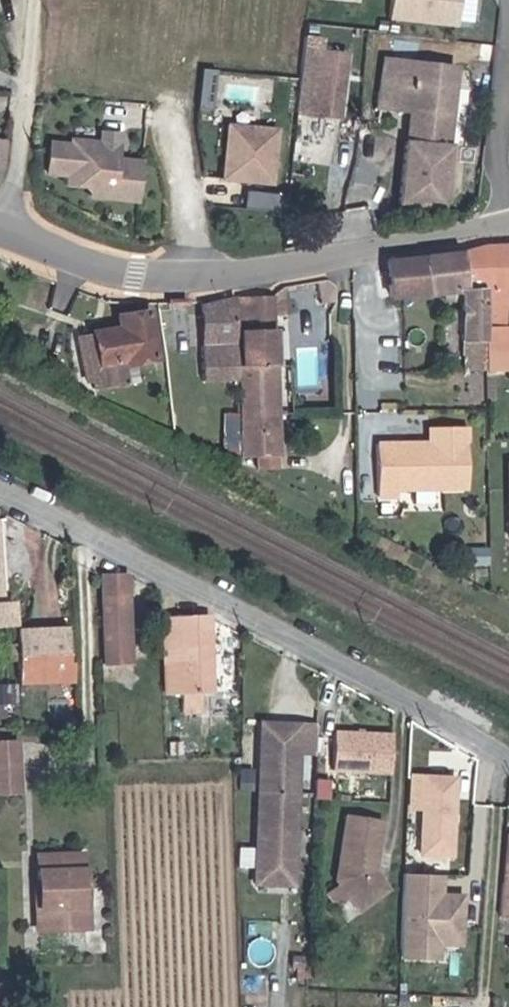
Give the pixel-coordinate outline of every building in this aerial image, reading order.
[(386,20),(451,27),(454,0),(388,0),(386,20)] [(303,43),(294,105),(335,111),(344,49),(303,43)] [(454,65),(385,55),(383,64),(415,68),(413,80),(451,85),(454,65)] [(378,105),(412,110),(407,144),(404,144),(396,203),(441,209),(450,142),(443,141),(451,85),(413,80),(415,68),(383,64),(378,105)] [(199,67),(196,104),(211,105),(214,68),(199,67)] [(273,129),(220,122),(213,180),(266,187),(273,129)] [(91,146),(45,140),(40,176),(63,179),(62,188),(84,191),(83,198),(136,205),(141,162),(111,159),(115,132),(93,130),(91,146)] [(475,379),(487,379),(487,346),(499,345),(498,330),(498,324),(508,323),(506,264),(471,261),(464,260),(462,260),(445,262),(446,301),(447,306),(449,307),(460,307),(471,307),(474,308),(474,339),(474,344),(474,349),(475,370),(475,379)] [(439,307),(447,306),(446,301),(445,262),(364,271),(364,304),(364,307),(439,307)] [(222,372),(223,303),(189,310),(189,347),(179,347),(180,384),(222,385),(222,372)] [(229,304),(228,371),(262,370),(262,303),(229,304)] [(448,316),(449,307),(447,306),(439,307),(439,317),(448,316)] [(450,350),(457,350),(463,349),(473,349),(474,349),(474,344),(474,339),(474,308),(471,307),(460,307),(449,307),(448,316),(450,350)] [(74,333),(75,387),(115,385),(115,366),(142,364),(142,321),(113,320),(112,333),(74,333)] [(487,346),(487,379),(499,379),(499,345),(487,346)] [(303,386),(324,385),(323,347),(302,347),(303,386)] [(473,349),(463,349),(464,379),(475,379),(475,370),(474,349),(473,349)] [(225,403),(225,432),(238,432),(239,422),(262,422),(262,370),(228,371),(228,401),(225,403)] [(475,379),(464,379),(464,390),(475,390),(475,379)] [(487,379),(475,379),(475,390),(488,389),(487,379)] [(498,389),(499,379),(487,379),(488,389),(498,389)] [(138,399),(128,393),(120,404),(131,410),(138,399)] [(238,432),(225,432),(225,465),(262,465),(262,422),(239,422),(238,432)] [(451,439),(414,441),(415,457),(361,459),(363,511),(383,510),(383,504),(453,501),(451,439)] [(496,552),(508,552),(508,475),(497,475),(496,552)] [(99,594),(120,592),(119,575),(97,577),(99,594)] [(120,592),(99,594),(103,666),(117,666),(124,666),(124,656),(120,592)] [(196,622),(151,624),(153,689),(169,688),(170,703),(188,702),(187,684),(200,682),(196,622)] [(63,627),(62,624),(35,626),(36,635),(10,636),(11,655),(13,655),(41,656),(46,656),(46,657),(46,664),(46,665),(63,664),(63,655),(63,627)] [(36,635),(35,626),(9,626),(10,636),(36,635)] [(13,655),(11,655),(11,661),(11,673),(63,671),(63,664),(46,665),(46,664),(46,657),(46,656),(41,656),(13,655)] [(289,745),(301,745),(301,717),(287,717),(287,725),(273,726),(270,718),(251,717),(252,788),(290,786),(289,745)] [(395,732),(336,729),(334,773),(393,776),(395,732)] [(0,759),(0,808),(11,808),(9,759),(0,759)] [(290,786),(252,788),(252,864),(260,877),(271,877),(277,869),(290,869),(290,786)] [(419,792),(394,791),(394,822),(405,822),(410,823),(418,823),(418,845),(435,846),(435,806),(420,806),(421,792),(419,792)] [(323,902),(314,910),(314,913),(323,923),(334,913),(346,928),(370,908),(371,901),(360,887),(366,838),(329,834),(324,877),(327,880),(324,901),(323,902)] [(482,855),(479,918),(502,920),(505,857),(482,855)] [(28,870),(30,913),(43,913),(45,948),(80,946),(75,869),(28,870)] [(442,942),(464,944),(467,891),(444,889),(445,873),(403,870),(398,958),(441,960),(442,942)] [(43,913),(30,913),(32,949),(45,948),(43,913)]
